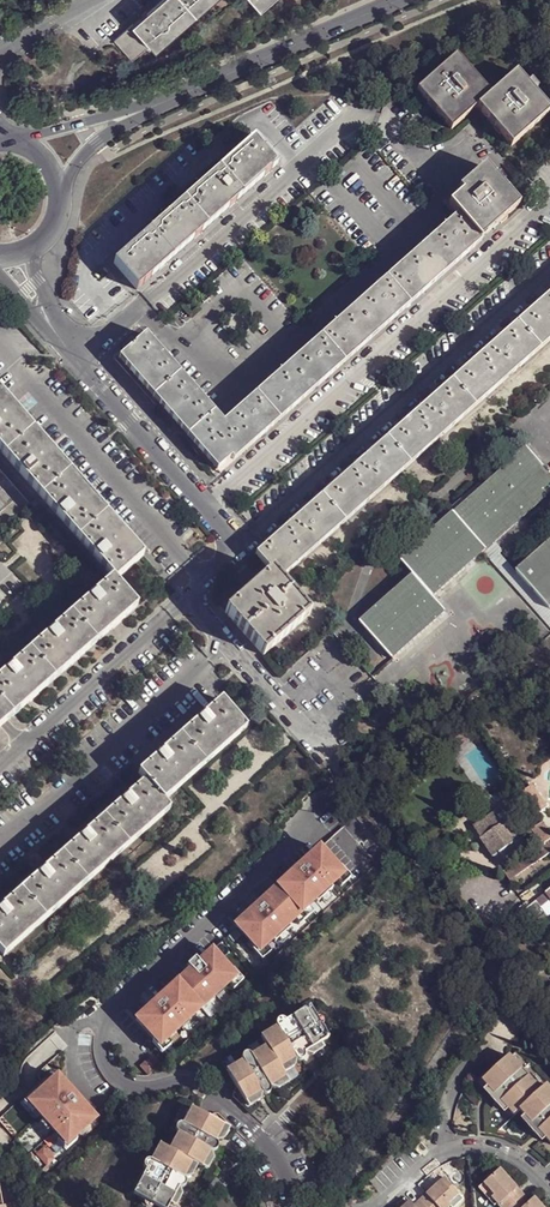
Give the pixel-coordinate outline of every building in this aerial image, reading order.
[(212,0),(160,0),(150,8),(134,23),(151,43),(157,49),(212,0)] [(133,60),(151,43),(134,23),(115,39),(133,60)] [(457,57),(418,92),(452,130),(464,120),(466,121),(474,114),(472,113),(479,107),(496,127),(494,129),(500,135),(502,134),(513,146),(549,114),(549,111),(518,74),(492,96),(457,57)] [(273,169),(277,166),(254,139),(114,263),(137,289),(158,271),(197,237),(229,208),(273,169)] [(445,201),(457,215),(480,241),(500,223),(501,225),(509,218),(507,216),(518,207),(485,167),(445,201)] [(126,344),(115,354),(116,356),(131,373),(163,410),(202,456),(217,473),(241,451),(288,409),(328,375),(357,349),(480,241),(457,215),(222,422),(145,334),(129,347),(126,344)] [(255,554),(269,569),(278,580),(549,339),(549,289),(531,306),(533,308),(501,337),(499,335),(466,363),(468,366),(435,395),(433,392),(401,421),(403,424),(370,452),(368,450),(335,479),(337,481),(304,511),(302,509),(270,536),(272,539),(255,554)] [(501,337),(533,308),(531,306),(499,335),(501,337)] [(433,392),(435,395),(468,366),(466,363),(433,392)] [(116,581),(144,558),(0,394),(0,451),(116,581)] [(401,421),(368,450),(370,452),(403,424),(401,421)] [(401,562),(414,577),(433,598),(484,554),(496,543),(549,494),(549,474),(527,448),(401,562)] [(30,504),(31,504),(31,503),(0,469),(0,492),(3,489),(13,501),(0,512),(0,530),(30,504)] [(310,501),(302,509),(304,511),(337,481),(335,479),(326,487),(310,501)] [(259,547),(253,552),(255,554),(272,539),(270,536),(259,547)] [(542,618),(549,610),(549,609),(517,573),(500,554),(504,551),(496,543),(484,554),(542,618)] [(517,573),(549,609),(549,543),(517,573)] [(278,580),(269,569),(225,608),(265,654),(309,615),(278,580)] [(393,659),(447,612),(433,598),(414,577),(361,623),(393,659)] [(116,581),(0,683),(0,729),(138,607),(116,581)] [(542,618),(549,627),(549,610),(542,618)] [(221,700),(138,774),(145,781),(163,801),(246,728),(221,700)] [(473,730),(455,742),(459,749),(478,738),(473,730)] [(163,801),(145,781),(0,910),(0,951),(4,956),(170,809),(163,801)] [(539,812),(545,807),(540,798),(537,800),(534,796),(536,794),(531,786),(524,790),(539,812)] [(494,857),(519,840),(507,823),(499,810),(474,825),(494,857)] [(507,823),(519,840),(533,832),(527,821),(521,825),(516,818),(507,823)] [(264,831),(269,825),(264,820),(259,825),(264,831)] [(510,866),(517,877),(549,854),(549,828),(546,822),(533,832),(542,844),(510,866)] [(290,873),(276,886),(300,912),(307,906),(314,899),(317,901),(330,889),(327,887),(335,880),(342,874),(337,868),(318,848),(304,860),(305,861),(291,874),(290,873)] [(339,866),(337,868),(342,874),(335,880),(339,885),(348,877),(339,866)] [(517,877),(510,866),(503,871),(512,886),(520,881),(517,877)] [(234,924),(236,926),(258,950),(264,944),(271,938),(273,940),(289,926),(287,924),(293,918),(300,912),(276,886),(262,899),(263,900),(249,913),(248,912),(234,924)] [(546,892),(527,906),(525,904),(519,908),(532,924),(549,910),(549,899),(546,892)] [(312,911),(307,906),(300,912),(305,917),(312,911)] [(305,917),(300,912),(293,918),(297,924),(305,917)] [(236,926),(211,949),(233,973),(258,950),(236,926)] [(264,944),(258,950),(262,955),(269,949),(264,944)] [(148,1006),(134,1018),(153,1039),(158,1044),(164,1038),(162,1036),(182,1017),(183,1018),(226,979),(233,973),(211,949),(197,962),(194,958),(186,965),(189,968),(162,994),(162,995),(149,1006),(148,1006)] [(496,963),(504,957),(499,950),(490,956),(487,958),(487,959),(492,964),(492,965),(496,963)] [(238,979),(233,973),(226,979),(231,985),(238,979)] [(305,1010),(324,1041),(331,1037),(312,1006),(305,1010)] [(317,1046),(324,1041),(305,1010),(264,1035),(270,1043),(284,1066),(292,1062),(293,1056),(297,1053),(300,1056),(301,1058),(304,1059),(307,1058),(309,1055),(308,1051),(306,1047),(311,1045),(317,1046)] [(158,1044),(153,1039),(151,1041),(160,1051),(169,1043),(164,1038),(158,1044)] [(306,1047),(308,1051),(316,1053),(327,1046),(324,1041),(317,1046),(311,1045),(306,1047)] [(282,1079),(289,1075),(287,1071),(284,1066),(270,1043),(229,1068),(248,1100),(256,1095),(257,1089),(262,1086),(264,1090),(265,1091),(269,1092),(272,1091),(273,1088),(273,1085),(271,1081),(276,1078),(282,1079)] [(292,1062),(284,1066),(287,1071),(298,1064),(300,1056),(297,1053),(293,1056),(292,1062)] [(158,1063),(150,1054),(139,1064),(147,1074),(158,1063)] [(516,1056),(487,1079),(495,1089),(503,1082),(510,1093),(505,1095),(501,1094),(498,1097),(503,1103),(511,1100),(512,1107),(513,1110),(516,1114),(523,1109),(528,1116),(535,1116),(535,1121),(536,1124),(532,1128),(536,1132),(540,1128),(542,1122),(545,1121),(549,1127),(549,1087),(544,1091),(516,1056)] [(68,1089),(55,1075),(30,1098),(37,1105),(43,1112),(42,1112),(56,1128),(57,1127),(63,1133),(69,1140),(94,1117),(81,1103),(80,1103),(67,1090),(68,1089)] [(271,1081),(273,1085),(281,1087),(292,1080),(289,1075),(282,1079),(276,1078),(271,1081)] [(510,1093),(503,1082),(495,1089),(493,1091),(498,1097),(501,1094),(505,1095),(510,1093)] [(256,1095),(248,1100),(251,1105),(263,1098),(264,1090),(262,1086),(257,1089),(256,1095)] [(37,1105),(30,1098),(26,1101),(33,1108),(37,1105)] [(511,1100),(503,1103),(509,1110),(513,1110),(512,1107),(511,1100)] [(224,1130),(228,1123),(196,1105),(173,1147),(197,1160),(202,1163),(205,1165),(210,1157),(208,1151),(210,1146),(214,1148),(216,1149),(219,1148),(221,1145),(221,1142),(219,1140),(215,1137),(218,1132),(224,1130)] [(535,1116),(528,1116),(528,1119),(527,1123),(532,1128),(536,1124),(535,1121),(535,1116)] [(536,1132),(544,1140),(547,1139),(548,1134),(549,1133),(549,1132),(549,1131),(549,1127),(545,1121),(542,1122),(540,1128),(536,1132)] [(215,1137),(219,1140),(227,1138),(234,1126),(228,1123),(224,1130),(218,1132),(215,1137)] [(69,1140),(63,1133),(59,1137),(65,1143),(69,1140)] [(193,1167),(197,1160),(173,1147),(165,1142),(141,1184),(173,1202),(178,1194),(176,1188),(179,1183),(183,1185),(184,1186),(188,1185),(190,1183),(190,1179),(188,1176),(184,1175),(187,1169),(193,1167)] [(210,1157),(205,1165),(210,1167),(217,1156),(214,1148),(210,1146),(208,1151),(210,1157)] [(184,1175),(188,1176),(195,1175),(202,1163),(197,1160),(193,1167),(187,1169),(184,1175)] [(499,1170),(485,1184),(494,1194),(492,1198),(496,1203),(500,1206),(505,1206),(521,1193),(499,1170)] [(446,1180),(422,1202),(426,1206),(450,1206),(452,1205),(450,1202),(459,1194),(446,1180)] [(178,1194),(173,1202),(179,1205),(185,1193),(183,1185),(179,1183),(176,1188),(178,1194)] [(141,1184),(137,1192),(164,1206),(171,1206),(173,1202),(141,1184)] [(494,1194),(485,1184),(478,1192),(492,1206),(496,1203),(492,1198),(494,1194)] [(533,1199),(530,1202),(521,1193),(505,1206),(540,1206),(533,1199)] [(452,1205),(454,1206),(455,1206),(463,1199),(459,1194),(450,1202),(452,1205)]
